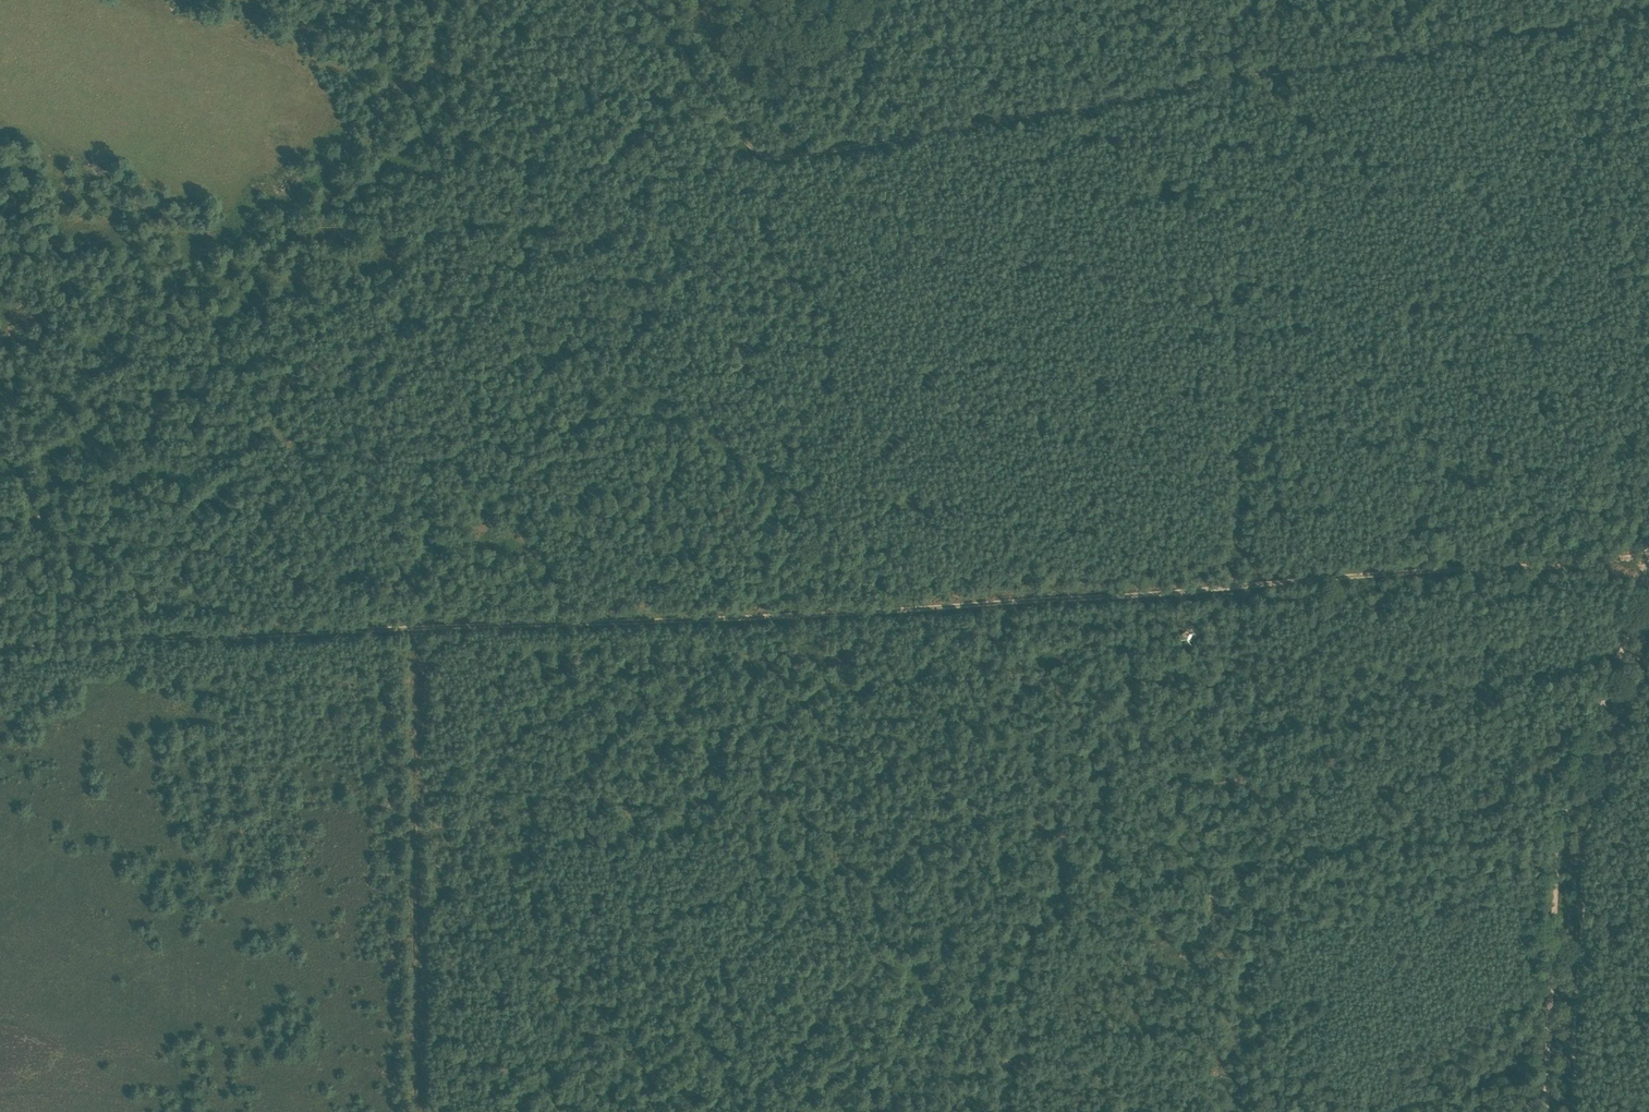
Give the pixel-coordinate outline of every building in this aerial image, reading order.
[(1185,632),(1180,636),(1187,644),(1188,645),(1193,641),(1185,632)]
